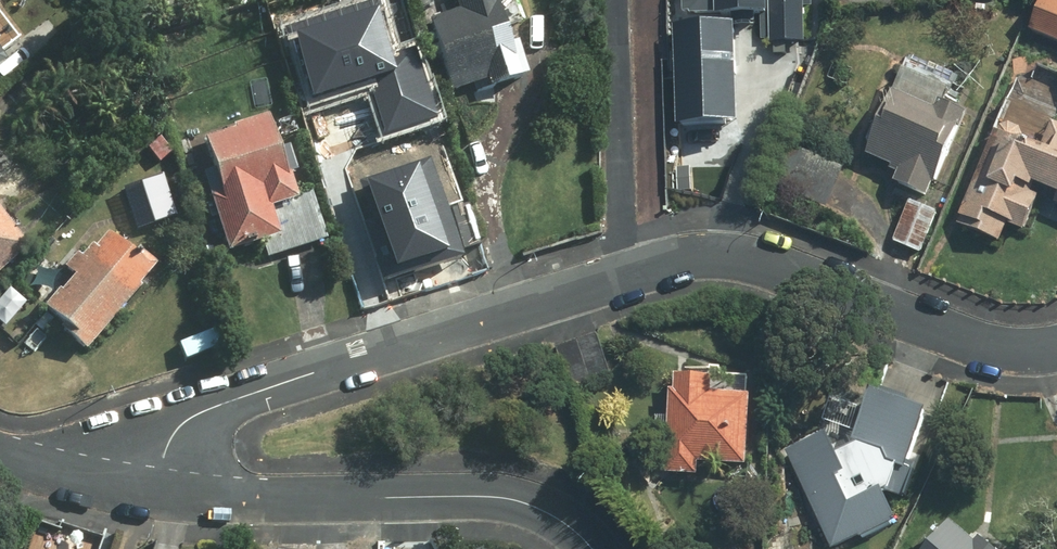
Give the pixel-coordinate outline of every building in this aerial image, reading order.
[(431,18),(451,90),(496,78),(498,84),(538,73),(531,48),(525,50),(518,23),(526,21),(520,0),(462,0),(465,9),(431,18)] [(685,15),(755,15),(755,42),(812,42),(812,0),(685,0),(685,15)] [(1041,30),(1056,36),(1056,0),(1052,0),(1041,30)] [(370,83),(383,131),(439,115),(420,45),(395,52),(381,2),(288,28),(308,100),(370,83)] [(674,23),(678,123),(733,121),(729,21),(674,23)] [(16,62),(0,38),(0,73),(16,62)] [(902,89),(873,153),(906,168),(899,183),(935,199),(977,108),(951,97),(946,108),(902,89)] [(216,170),(209,172),(236,254),(291,237),(281,206),(309,197),(282,111),(205,135),(216,170)] [(964,223),(1006,241),(1014,222),(1033,230),(1044,204),(1056,209),(1056,130),(1053,138),(1010,119),(964,223)] [(358,194),(385,280),(465,255),(435,158),(368,178),(372,190),(358,194)] [(912,197),(896,240),(927,252),(943,209),(912,197)] [(38,245),(0,202),(0,278),(38,245)] [(50,313),(94,349),(161,268),(116,231),(50,313)] [(757,462),(763,390),(723,389),(723,372),(685,371),(684,387),(680,387),(674,470),(704,473),(705,458),(757,462)] [(923,475),(919,467),(940,405),(883,385),(865,439),(847,447),(838,426),(792,447),(840,548),(908,516),(895,487),(923,475)] [(990,532),(983,539),(959,519),(934,548),(1011,548),(990,532)]
